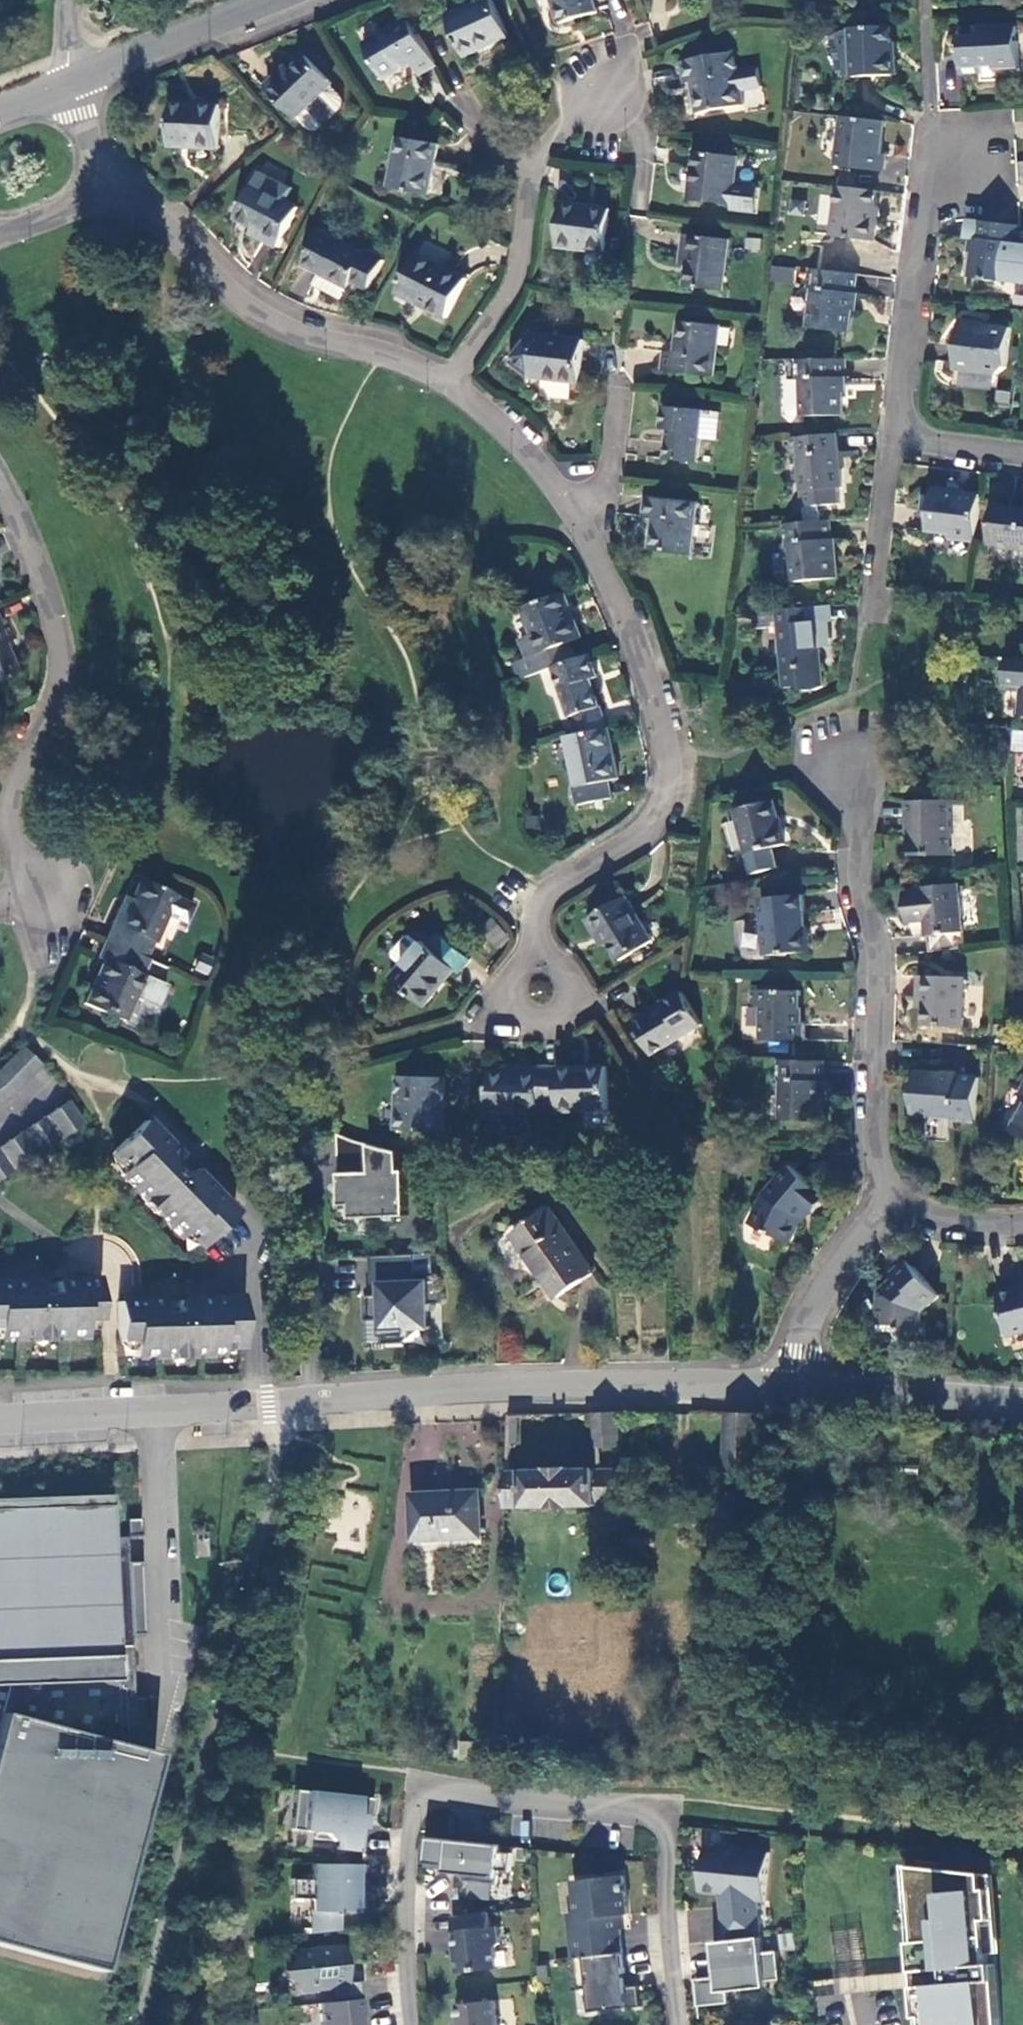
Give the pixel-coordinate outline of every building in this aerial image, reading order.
[(509,38),(492,0),(487,0),(448,18),(466,57),(509,38)] [(594,0),(552,0),(560,25),(598,12),(594,0)] [(419,75),(437,66),(410,19),(365,45),(386,81),(413,65),(419,75)] [(851,28),(831,35),(839,73),(853,75),(854,76),(897,73),(896,55),(892,55),(890,26),(851,28)] [(979,33),(960,35),(962,73),(982,72),(981,65),(993,64),(993,67),(1019,65),(1017,27),(979,28),(979,33)] [(734,53),(680,64),(684,86),(690,84),(697,115),(745,106),(734,53)] [(332,86),(334,85),(306,57),(293,70),(284,79),(280,74),(265,89),(298,122),(300,120),(332,86)] [(288,66),(280,74),(284,79),(293,70),(288,66)] [(344,98),(332,86),(300,120),(312,131),(318,134),(323,132),(345,109),(347,104),(344,98)] [(221,107),(172,104),(170,147),(218,150),(221,107)] [(880,152),(883,121),(842,116),(836,166),(883,173),(884,153),(880,152)] [(430,195),(439,144),(399,139),(390,189),(430,195)] [(739,159),(695,154),(690,201),(733,206),(732,212),(757,214),(760,188),(756,185),(737,182),(739,159)] [(294,189),(260,172),(237,219),(254,228),(265,234),(262,240),(279,249),(299,208),(287,202),(294,189)] [(874,218),(877,191),(838,187),(834,236),(875,241),(878,219),(874,218)] [(611,209),(563,203),(558,248),(606,253),(611,209)] [(968,219),(966,238),(970,238),(969,247),(974,253),(971,277),(984,279),(983,280),(992,281),(993,280),(1022,283),(1022,225),(968,219)] [(251,235),(262,240),(265,234),(254,228),(251,235)] [(364,255),(321,233),(304,266),(323,274),(319,282),(323,285),(322,288),(345,301),(352,286),(369,294),(385,261),(366,252),(364,255)] [(730,240),(685,235),(683,255),(689,256),(688,267),(686,287),(725,292),(730,240)] [(468,280),(418,254),(398,295),(448,321),(468,280)] [(681,266),(688,267),(689,256),(683,255),(681,266)] [(772,265),(770,280),(792,283),(794,267),(772,265)] [(855,293),(857,274),(811,269),(809,289),(814,290),(810,328),(851,333),(854,299),(855,293)] [(1006,367),(1011,328),(981,324),(982,323),(962,320),(956,369),(998,374),(1006,367)] [(721,326),(680,322),(676,354),(663,353),(662,371),(715,377),(721,326)] [(585,340),(534,334),(512,363),(529,378),(580,384),(585,340)] [(845,379),(845,359),(798,360),(798,379),(788,380),(789,412),(792,416),(843,414),(843,380),(845,379)] [(722,413),(667,407),(664,431),(670,431),(668,460),(700,463),(702,440),(719,442),(722,413)] [(843,488),(837,434),(794,439),(796,458),(801,458),(805,508),(841,504),(840,489),(843,488)] [(951,538),(975,542),(981,497),(966,495),(966,493),(934,488),(933,497),(925,497),(922,512),(930,514),(929,531),(946,533),(951,538)] [(700,504),(645,497),(643,518),(654,520),(652,550),(694,555),(700,504)] [(995,506),(990,544),(1022,549),(1022,509),(995,506)] [(830,540),(828,520),(784,525),(786,544),(790,545),(794,581),(836,576),(834,555),(832,555),(831,545),(830,540)] [(519,663),(524,678),(554,669),(576,661),(571,644),(583,638),(565,593),(524,611),(534,637),(523,641),(530,659),(519,663)] [(832,605),(811,607),(812,624),(829,622),(829,624),(833,623),(832,605)] [(812,624),(811,607),(755,612),(757,629),(775,627),(775,623),(777,624),(784,687),(799,687),(804,691),(816,690),(823,687),(820,649),(819,641),(830,640),(831,640),(829,624),(829,622),(812,624)] [(17,673),(5,644),(15,639),(7,622),(0,625),(0,680),(17,673)] [(830,648),(830,640),(819,641),(820,649),(830,648)] [(554,669),(577,735),(610,729),(594,681),(600,678),(592,656),(576,661),(554,669)] [(1008,659),(1006,684),(1022,686),(1022,660),(1008,659)] [(513,665),(517,681),(524,678),(519,663),(513,665)] [(621,780),(610,729),(577,735),(569,737),(579,787),(575,787),(579,805),(614,799),(612,781),(621,780)] [(949,801),(904,803),(906,822),(910,822),(911,859),(952,856),(949,807),(949,801)] [(775,802),(738,812),(749,855),(786,844),(775,802)] [(119,908),(105,941),(139,956),(146,941),(154,944),(175,897),(139,881),(130,899),(125,911),(119,908)] [(965,949),(958,885),(923,888),(924,892),(905,894),(908,924),(927,922),(930,952),(965,949)] [(802,896),(761,900),(767,955),(808,952),(802,896)] [(124,897),(119,908),(125,911),(130,899),(124,897)] [(653,940),(628,897),(589,920),(605,947),(610,944),(621,961),(653,940)] [(491,921),(481,936),(498,948),(509,934),(491,921)] [(440,933),(427,946),(433,950),(445,938),(440,933)] [(755,952),(757,934),(743,933),(741,951),(755,952)] [(425,1006),(455,971),(460,973),(472,959),(445,937),(445,938),(433,950),(427,946),(423,942),(421,944),(412,937),(408,937),(395,953),(394,957),(404,964),(392,978),(425,1006)] [(132,972),(139,956),(105,941),(97,959),(103,962),(85,1005),(123,1022),(142,977),(132,972)] [(964,1027),(964,977),(919,977),(919,996),(924,997),(924,1009),(924,1027),(964,1027)] [(801,992),(752,990),(752,1007),(762,1007),(762,1041),(804,1043),(805,1025),(801,1024),(801,992)] [(683,993),(634,1022),(654,1056),(704,1025),(683,993)] [(5,1102),(21,1088),(40,1069),(21,1049),(0,1070),(0,1105),(5,1102)] [(822,1122),(823,1062),(778,1061),(777,1082),(782,1082),(782,1121),(822,1122)] [(511,1072),(491,1071),(490,1120),(507,1120),(507,1112),(523,1112),(564,1113),(562,1068),(524,1066),(524,1073),(511,1072)] [(608,1067),(562,1068),(564,1113),(610,1112),(608,1067)] [(977,1122),(980,1079),(945,1076),(945,1073),(916,1071),(916,1074),(922,1074),(919,1093),(914,1097),(913,1112),(955,1115),(956,1121),(977,1122)] [(445,1079),(400,1076),(398,1130),(444,1132),(445,1079)] [(82,1125),(68,1103),(0,1147),(0,1179),(82,1125)] [(522,1121),(523,1112),(507,1112),(507,1120),(522,1121)] [(191,1226),(206,1241),(239,1210),(199,1170),(191,1168),(180,1156),(184,1152),(149,1118),(116,1149),(128,1162),(122,1169),(184,1233),(191,1226)] [(1008,1128),(1008,1126),(1007,1125),(1005,1129),(1022,1136),(1022,1133),(1008,1128)] [(407,1173),(402,1173),(402,1152),(370,1144),(341,1134),(344,1207),(354,1207),(354,1220),(388,1218),(388,1222),(396,1222),(397,1218),(409,1217),(407,1173)] [(199,1170),(184,1152),(180,1156),(191,1168),(199,1170)] [(802,1228),(823,1203),(793,1172),(769,1200),(753,1228),(789,1250),(802,1228)] [(560,1297),(598,1271),(555,1211),(516,1236),(558,1295),(560,1297)] [(410,1344),(410,1331),(432,1330),(431,1305),(443,1305),(443,1289),(438,1282),(418,1282),(418,1256),(373,1257),(374,1285),(383,1285),(383,1296),(368,1297),(369,1321),(384,1320),(385,1346),(410,1344)] [(940,1296),(908,1261),(894,1275),(897,1278),(882,1294),(880,1326),(900,1328),(901,1331),(922,1332),(923,1314),(940,1296)] [(99,1317),(97,1275),(56,1277),(56,1281),(38,1282),(32,1277),(0,1278),(0,1335),(85,1333),(85,1317),(99,1317)] [(997,1296),(1007,1335),(1022,1331),(1022,1289),(997,1296)] [(162,1300),(161,1294),(120,1296),(121,1337),(135,1338),(136,1352),(221,1350),(221,1338),(243,1338),(241,1293),(185,1294),(179,1297),(179,1300),(162,1300)] [(621,1448),(619,1412),(591,1414),(594,1450),(621,1448)] [(758,1475),(761,1414),(727,1413),(724,1475),(758,1475)] [(523,1474),(506,1474),(505,1507),(524,1507),(525,1510),(550,1508),(551,1510),(570,1510),(571,1508),(599,1507),(599,1504),(616,1505),(615,1474),(597,1474),(570,1473),(570,1471),(548,1471),(548,1474),(523,1473),(523,1474)] [(476,1493),(413,1495),(416,1539),(478,1538),(476,1493)] [(96,1973),(153,1755),(132,1750),(133,1749),(125,1537),(108,1538),(107,1506),(41,1508),(41,1501),(0,1503),(0,1947),(96,1973)] [(335,1850),(360,1853),(363,1824),(359,1824),(360,1818),(371,1819),(373,1799),(294,1790),(290,1830),(312,1833),(311,1840),(336,1842),(335,1850)] [(459,1874),(465,1881),(497,1884),(498,1871),(510,1872),(512,1853),(500,1852),(501,1845),(429,1837),(426,1867),(446,1869),(446,1872),(459,1874)] [(733,1904),(723,1905),(726,1941),(761,1937),(757,1900),(765,1901),(770,1853),(706,1846),(702,1890),(721,1892),(729,1893),(733,1898),(733,1904)] [(311,1900),(311,1934),(337,1931),(337,1913),(365,1913),(365,1895),(355,1895),(355,1884),(360,1884),(360,1865),(311,1865),(311,1879),(290,1879),(290,1899),(311,1900)] [(917,1941),(911,1942),(914,1972),(933,1970),(934,1985),(915,1987),(919,2024),(1002,2024),(996,1963),(990,1964),(986,1920),(992,1920),(988,1874),(904,1865),(907,1897),(914,1897),(917,1941)] [(575,1958),(577,1957),(623,1952),(619,1915),(629,1914),(624,1875),(575,1881),(579,1913),(570,1913),(575,1958)] [(721,1892),(723,1905),(733,1904),(733,1898),(729,1893),(721,1892)] [(907,1897),(911,1942),(917,1941),(914,1897),(907,1897)] [(490,1912),(454,1916),(459,1956),(456,1956),(458,1973),(498,1969),(496,1949),(500,1943),(499,1927),(491,1927),(490,1912)] [(996,1963),(992,1920),(986,1920),(990,1964),(996,1963)] [(696,1979),(699,2007),(730,2003),(729,1992),(759,1988),(759,1982),(781,1980),(777,1951),(763,1952),(761,1937),(726,1941),(713,1942),(715,1961),(718,1961),(720,1977),(717,1977),(696,1979)] [(331,2002),(363,1999),(361,1981),(347,1983),(343,1946),(295,1951),(286,1972),(299,1990),(329,1986),(331,2002)] [(623,1952),(577,1957),(581,1990),(591,1989),(593,2012),(642,2007),(639,1986),(627,1987),(624,1984),(622,1973),(625,1973),(623,1952)] [(914,1972),(915,1987),(934,1985),(933,1970),(914,1972)] [(331,2002),(318,2004),(320,2024),(360,2024),(359,2018),(365,2017),(363,1999),(331,2002)] [(495,2000),(458,2004),(460,2024),(497,2024),(495,2000)]
